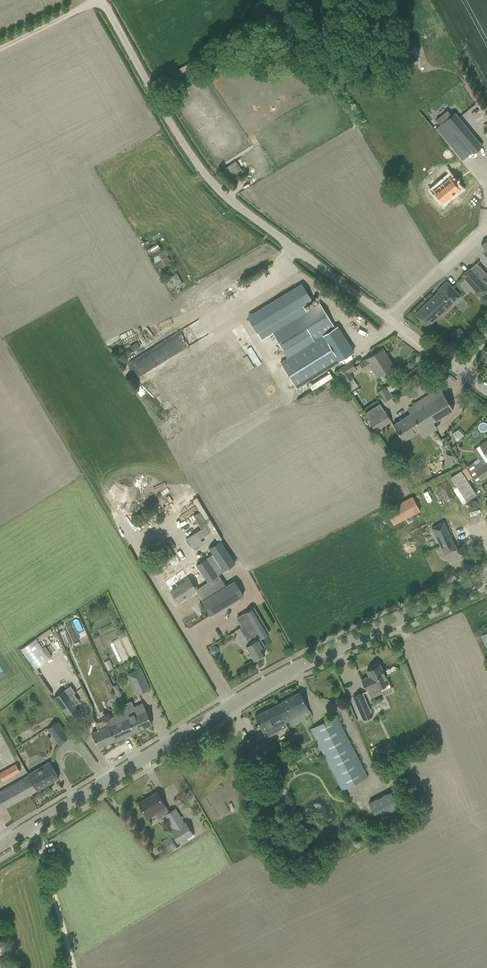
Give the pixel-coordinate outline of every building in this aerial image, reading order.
[(447,110),(436,119),(440,125),(436,128),(452,147),(456,144),(466,156),(472,152),(473,153),(482,146),(455,113),(452,115),(447,110)] [(236,161),(224,170),(232,181),(244,172),(236,161)] [(451,175),(435,189),(446,201),(461,187),(451,175)] [(470,268),(486,287),(486,275),(476,263),(470,268)] [(470,268),(461,275),(481,297),(486,291),(486,287),(470,268)] [(171,276),(178,286),(183,283),(176,273),(171,276)] [(438,290),(439,291),(415,314),(427,326),(442,312),(443,313),(453,304),(452,303),(460,295),(447,281),(438,290)] [(276,310),(279,316),(307,300),(299,286),(269,303),(273,312),(276,310)] [(335,327),(320,304),(273,333),(285,351),(310,335),(314,341),(280,362),(296,388),(339,361),(322,336),(335,327)] [(459,328),(454,334),(459,340),(465,334),(459,328)] [(146,369),(187,349),(179,333),(138,353),(146,369)] [(360,363),(364,370),(371,366),(377,376),(393,366),(382,349),(374,354),(360,363)] [(355,368),(351,362),(338,371),(346,383),(353,378),(349,372),(355,368)] [(393,424),(398,433),(403,441),(453,409),(439,387),(413,404),(416,410),(393,424)] [(384,388),(379,391),(385,401),(390,398),(384,388)] [(364,413),(376,431),(391,421),(380,404),(364,413)] [(447,436),(441,440),(444,445),(451,441),(447,436)] [(446,455),(444,465),(451,466),(453,456),(446,455)] [(467,469),(477,483),(486,476),(486,465),(485,462),(475,469),(472,464),(467,467),(468,469),(467,469)] [(437,486),(437,487),(440,494),(444,502),(447,501),(453,498),(456,497),(451,488),(448,482),(447,481),(437,486)] [(393,525),(420,512),(412,496),(386,509),(393,525)] [(432,528),(445,555),(457,549),(444,522),(432,528)] [(220,540),(209,548),(224,570),(235,563),(220,540)] [(168,553),(163,557),(167,562),(172,558),(168,553)] [(206,558),(196,565),(208,582),(218,575),(206,558)] [(182,583),(179,585),(171,591),(178,602),(196,589),(185,573),(178,578),(182,583)] [(203,601),(211,615),(243,595),(235,581),(203,601)] [(246,646),(254,660),(265,654),(261,648),(264,646),(259,638),(269,632),(254,608),(237,618),(242,627),(240,628),(245,636),(250,644),(246,646)] [(35,638),(22,648),(36,667),(50,657),(35,638)] [(210,648),(209,651),(211,654),(214,654),(217,653),(218,650),(216,647),(213,646),(210,648)] [(381,688),(389,685),(379,664),(378,665),(377,663),(372,666),(373,667),(367,670),(370,676),(361,680),(367,691),(371,689),(373,694),(382,690),(381,688)] [(127,674),(136,694),(149,688),(140,668),(127,674)] [(123,697),(116,684),(113,686),(121,703),(125,702),(122,697),(123,697)] [(79,712),(68,697),(75,692),(70,686),(54,697),(69,719),(79,712)] [(281,701),(281,702),(255,716),(259,725),(264,733),(308,710),(306,706),(307,706),(304,701),(299,692),(281,701)] [(369,709),(362,693),(353,697),(360,713),(369,709)] [(134,732),(152,724),(143,703),(106,720),(108,725),(92,732),(99,748),(115,740),(115,741),(134,733),(134,732)] [(310,729),(341,789),(367,776),(336,716),(310,729)] [(69,737),(57,721),(47,728),(59,744),(69,737)] [(252,736),(243,741),(252,757),(266,751),(272,747),(268,739),(262,743),(257,745),(252,736)] [(392,742),(378,749),(381,756),(396,749),(392,742)] [(21,771),(25,769),(21,760),(17,762),(21,771)] [(59,778),(50,762),(28,774),(29,775),(0,791),(0,810),(59,778)] [(2,781),(20,771),(16,764),(0,773),(0,778),(2,781)] [(139,803),(140,805),(148,818),(166,807),(157,792),(139,803)] [(401,801),(397,794),(393,796),(391,792),(369,803),(380,824),(402,813),(397,804),(401,801)] [(165,814),(174,829),(171,831),(178,843),(193,834),(186,822),(184,823),(175,808),(165,814)] [(174,842),(165,847),(168,852),(177,847),(174,842)] [(0,960),(0,967),(11,967),(12,967),(5,956),(0,960)]
